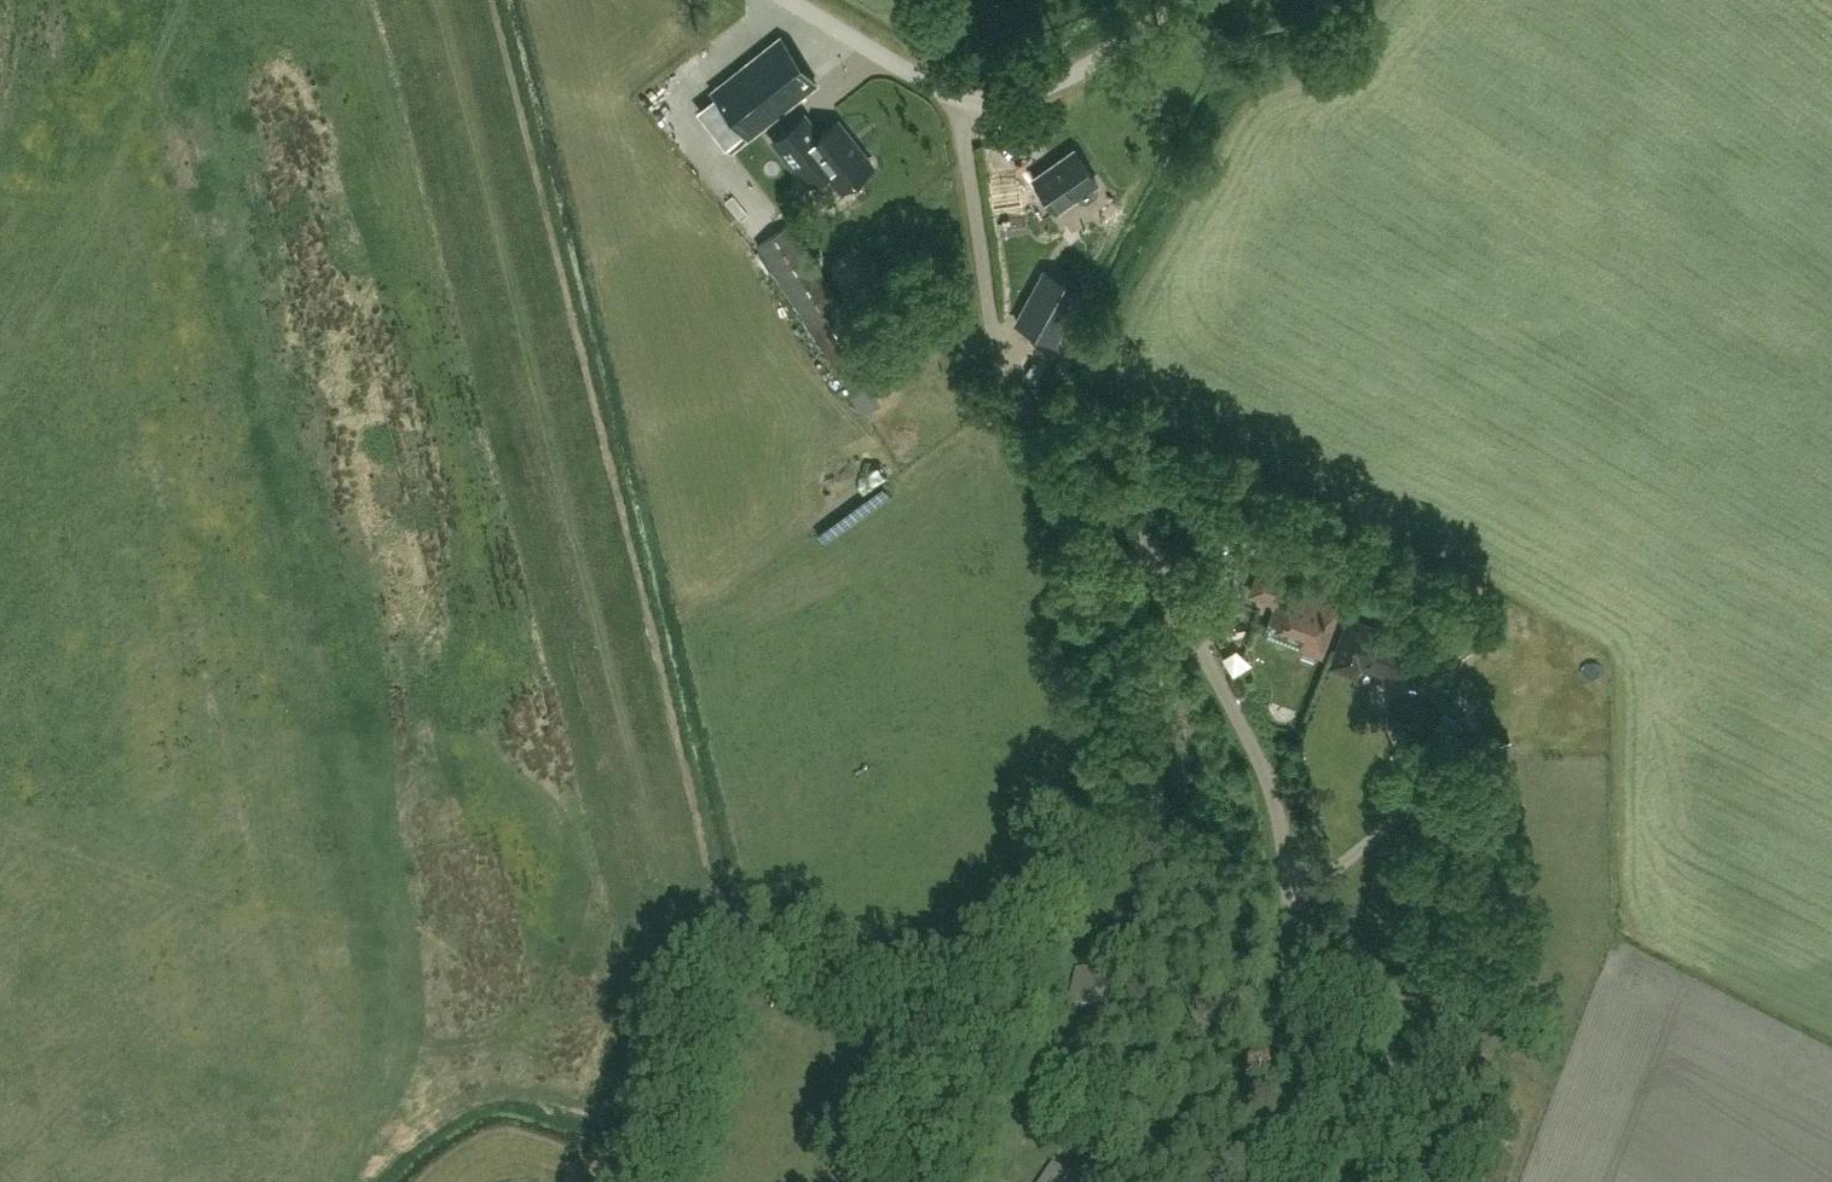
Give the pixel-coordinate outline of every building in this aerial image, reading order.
[(748,136),(816,83),(780,37),(713,90),(748,136)] [(840,189),(872,163),(838,121),(819,136),(812,128),(815,126),(803,111),(776,132),(788,147),(801,137),(807,145),(806,146),(840,189)] [(1097,187),(1094,182),(1096,180),(1074,149),(1033,178),(1056,209),(1075,195),(1079,200),(1086,201),(1096,194),(1097,187)] [(852,394),(887,371),(830,283),(791,222),(755,244),(852,394)] [(1081,289),(1064,280),(1046,270),(1036,289),(1017,324),(1052,342),(1081,289)] [(1291,590),(1294,581),(1261,569),(1254,587),(1278,596),(1275,603),(1282,606),(1272,632),(1322,651),(1339,608),(1291,590)] [(1412,641),(1349,617),(1332,662),(1356,672),(1361,658),(1381,665),(1380,668),(1399,675),(1412,641)] [(712,941),(708,933),(703,936),(708,944),(712,941)] [(1053,1166),(1042,1181),(1076,1181),(1053,1166)]
